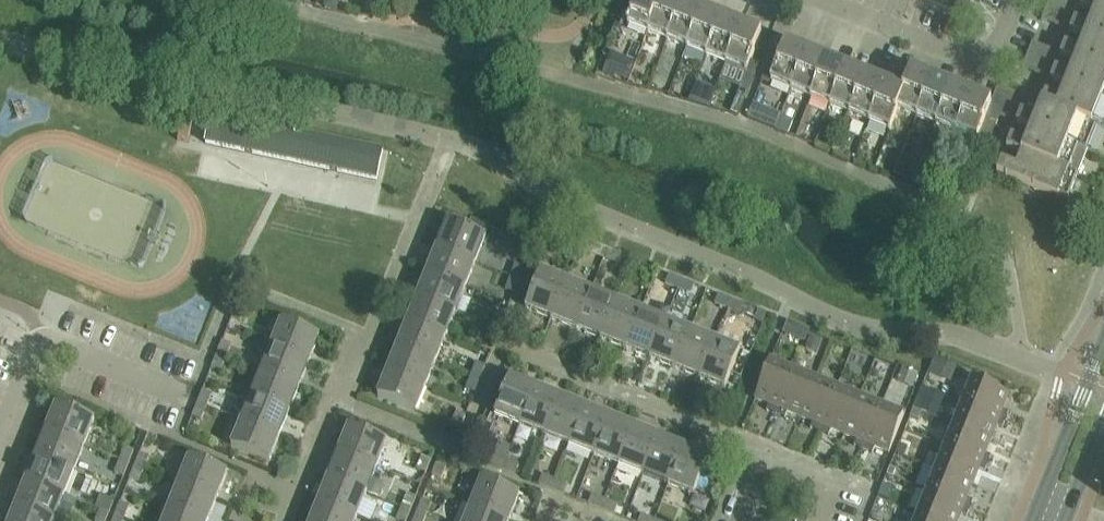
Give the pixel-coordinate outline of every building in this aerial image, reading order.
[(628,26),(648,34),(662,0),(639,0),(628,26)] [(669,0),(662,0),(648,34),(668,42),(683,6),(669,0)] [(954,10),(966,15),(970,3),(962,0),(958,0),(954,10)] [(1062,0),(1051,0),(1047,9),(1058,13),(1063,1),(1062,0)] [(1099,3),(1090,0),(1083,0),(1080,9),(1094,14),(1095,14),(1103,18),(1103,0),(1100,0),(1099,3)] [(1073,5),(1063,1),(1058,13),(1068,17),(1073,5)] [(703,14),(683,6),(668,42),(688,51),(703,14)] [(1058,13),(1047,9),(1042,22),(1052,26),(1058,13)] [(1068,17),(1058,13),(1052,26),(1062,30),(1068,17)] [(723,22),(703,14),(688,51),(708,58),(723,22)] [(1094,14),(1089,28),(1074,22),(1070,33),(1084,39),(1085,38),(1103,46),(1103,18),(1095,14),(1094,14)] [(743,30),(723,22),(708,58),(728,66),(743,30)] [(762,37),(743,30),(728,66),(747,74),(762,37)] [(1084,39),(1079,52),(1065,46),(1060,57),(1075,63),(1103,74),(1103,46),(1085,38),(1084,39)] [(1043,49),(1033,45),(1027,57),(1038,62),(1043,49)] [(786,47),(784,52),(771,84),(791,92),(806,55),(786,47)] [(1053,53),(1043,49),(1038,62),(1048,66),(1053,53)] [(826,63),(806,55),(791,92),(811,100),(826,63)] [(1038,62),(1027,57),(1022,70),(1032,75),(1038,62)] [(1048,66),(1038,62),(1032,75),(1043,79),(1048,66)] [(846,71),(826,63),(811,100),(832,108),(846,71)] [(1075,63),(1069,76),(1055,71),(1051,81),(1065,87),(1066,87),(1103,102),(1103,74),(1075,63)] [(866,79),(846,71),(832,108),(852,116),(866,79)] [(909,78),(903,94),(901,98),(902,98),(897,110),(899,110),(898,111),(918,119),(932,82),(911,73),(909,78)] [(887,87),(866,79),(852,116),(872,124),(887,87)] [(952,90),(932,82),(918,119),(938,127),(952,90)] [(903,94),(887,87),(872,124),(890,131),(898,111),(899,110),(897,110),(902,98),(901,98),(903,94)] [(1065,87),(1060,101),(1045,95),(1041,105),(1098,128),(1097,128),(1103,131),(1103,102),(1066,87),(1065,87)] [(998,88),(991,105),(989,110),(977,142),(976,142),(968,162),(981,167),(1000,119),(1009,122),(1019,96),(998,88)] [(972,98),(952,90),(938,127),(958,135),(972,98)] [(991,105),(972,98),(958,135),(976,142),(977,142),(989,110),(991,105)] [(1017,125),(1031,131),(1032,130),(1087,152),(1097,128),(1098,128),(1041,105),(1035,120),(1021,114),(1017,125)] [(214,115),(207,145),(377,182),(384,152),(214,115)] [(1032,130),(1031,131),(1026,144),(1011,138),(1007,149),(1021,155),(1078,177),(1087,152),(1032,130)] [(1002,162),(998,170),(997,173),(1067,202),(1078,177),(1021,155),(1016,168),(1002,162)] [(894,179),(912,185),(917,171),(899,164),(894,179)] [(448,224),(438,249),(476,264),(486,239),(448,224)] [(583,242),(570,237),(567,246),(579,251),(583,242)] [(596,247),(583,242),(579,251),(592,256),(596,247)] [(525,244),(519,257),(528,261),(533,248),(525,244)] [(438,249),(428,274),(466,289),(476,264),(438,249)] [(633,262),(619,257),(616,266),(629,271),(633,262)] [(645,267),(633,262),(629,271),(642,276),(645,267)] [(516,265),(511,278),(520,282),(525,269),(516,265)] [(526,310),(551,320),(567,283),(541,272),(526,310)] [(428,274),(418,298),(456,314),(466,289),(428,274)] [(681,281),(669,276),(665,285),(678,290),(681,281)] [(515,295),(520,282),(511,278),(506,291),(515,295)] [(695,287),(681,281),(678,290),(691,296),(695,287)] [(591,292),(567,283),(551,320),(576,330),(591,292)] [(616,302),(591,292),(576,330),(601,340),(616,302)] [(731,301),(718,296),(715,305),(727,310),(731,301)] [(418,298),(408,323),(446,338),(456,314),(418,298)] [(731,301),(727,310),(762,324),(765,315),(731,301)] [(641,312),(616,302),(601,340),(626,350),(641,312)] [(246,310),(237,306),(232,319),(241,323),(246,310)] [(665,322),(641,312),(626,350),(650,360),(665,322)] [(496,315),(491,328),(500,331),(505,318),(496,315)] [(690,332),(665,322),(650,360),(675,370),(690,332)] [(282,323),(271,349),(309,364),(320,338),(282,323)] [(408,323),(398,348),(436,363),(446,338),(408,323)] [(491,328),(486,340),(495,344),(500,332),(500,331),(491,328)] [(715,342),(690,332),(675,370),(700,380),(715,342)] [(740,352),(715,342),(700,380),(725,390),(740,352)] [(231,347),(223,343),(218,355),(226,359),(231,347)] [(398,348),(388,372),(426,388),(436,363),(398,348)] [(309,364),(271,349),(262,374),(300,389),(309,364)] [(226,359),(218,355),(212,369),(221,372),(226,359)] [(934,357),(928,374),(942,380),(948,363),(934,357)] [(477,364),(471,377),(480,381),(485,368),(477,364)] [(794,373),(770,364),(756,401),(769,407),(767,413),(768,413),(768,412),(777,415),(794,373)] [(904,371),(899,385),(915,392),(921,378),(904,371)] [(378,398),(416,413),(426,388),(388,372),(378,398)] [(815,382),(794,373),(777,415),(785,419),(785,420),(786,420),(788,414),(801,419),(815,382)] [(300,389),(262,374),(252,398),(290,413),(300,389)] [(471,377),(466,390),(475,393),(480,381),(471,377)] [(495,417),(520,427),(536,389),(510,379),(495,417)] [(837,391),(815,382),(801,419),(813,424),(811,430),(812,430),(820,433),(837,391)] [(1009,397),(972,382),(963,405),(1006,422),(1009,414),(1003,412),(1009,397)] [(922,388),(913,410),(928,416),(936,394),(922,388)] [(560,399),(536,389),(520,427),(545,437),(560,399)] [(837,391),(820,433),(829,436),(828,437),(829,438),(832,432),(844,436),(859,400),(837,391)] [(212,396),(203,392),(198,405),(207,408),(212,396)] [(290,413),(252,398),(242,423),(280,438),(290,413)] [(585,409),(560,399),(545,437),(570,447),(585,409)] [(859,400),(844,436),(857,441),(854,447),(855,448),(856,447),(864,450),(881,408),(859,400)] [(207,408),(198,405),(192,418),(201,422),(207,408)] [(1006,422),(963,405),(954,427),(991,442),(997,427),(1003,430),(1006,422)] [(57,407),(47,432),(85,447),(95,422),(57,407)] [(881,408),(864,450),(872,454),(872,455),(873,455),(875,449),(889,454),(904,417),(881,408)] [(610,419),(585,409),(570,447),(595,457),(610,419)] [(452,427),(460,430),(466,417),(457,414),(452,427)] [(635,429),(610,419),(595,457),(619,467),(635,429)] [(280,438),(242,423),(232,448),(270,464),(280,438)] [(991,442),(954,427),(945,449),(989,466),(992,458),(986,456),(991,442)] [(349,429),(339,454),(377,469),(387,444),(349,429)] [(659,438),(636,429),(635,429),(619,467),(644,476),(659,438)] [(47,432),(37,457),(75,472),(85,447),(47,432)] [(684,448),(659,438),(644,476),(669,486),(684,448)] [(499,444),(493,457),(506,462),(512,449),(499,444)] [(710,459),(684,448),(669,486),(694,496),(710,459)] [(125,449),(120,462),(129,465),(134,452),(125,449)] [(989,466),(945,449),(936,471),(973,486),(979,471),(985,474),(989,466)] [(339,454),(329,479),(367,494),(377,469),(339,454)] [(140,455),(135,468),(144,471),(149,458),(140,455)] [(37,457),(27,482),(65,497),(75,472),(37,457)] [(493,457),(490,465),(490,466),(503,471),(506,462),(493,457)] [(422,459),(417,472),(426,475),(431,462),(422,459)] [(190,460),(179,485),(217,501),(227,475),(190,460)] [(124,478),(129,465),(120,462),(115,474),(124,478)] [(519,467),(506,462),(503,471),(515,476),(519,467)] [(437,465),(432,478),(441,481),(446,468),(437,465)] [(139,484),(144,471),(135,468),(130,480),(139,484)] [(973,486),(936,471),(927,493),(971,511),(974,503),(968,500),(973,486)] [(556,482),(543,477),(539,486),(552,491),(556,482)] [(329,479),(319,504),(357,519),(367,494),(329,479)] [(17,506),(54,520),(55,520),(65,497),(27,482),(17,506)] [(472,507),(506,520),(510,520),(520,497),(482,482),(472,507)] [(568,487),(556,482),(552,491),(565,496),(568,487)] [(179,485),(169,510),(197,520),(209,520),(217,501),(179,485)] [(927,493),(919,515),(933,520),(959,520),(961,516),(967,518),(971,511),(927,493)] [(407,496),(402,508),(411,512),(416,499),(407,496)] [(605,502),(592,497),(589,506),(601,511),(605,502)] [(105,498),(100,511),(109,514),(114,502),(105,498)] [(423,502),(417,514),(426,518),(431,505),(423,502)] [(618,507),(605,502),(601,511),(614,516),(618,507)] [(121,504),(115,517),(124,520),(129,508),(121,504)] [(312,520),(356,520),(357,519),(319,504),(312,520)] [(11,520),(54,520),(17,506),(11,520)] [(472,507),(466,520),(506,520),(472,507)] [(411,512),(402,508),(397,520),(408,520),(411,512)] [(169,510),(165,520),(197,520),(169,510)] [(109,514),(100,511),(96,520),(107,520),(109,514)]
